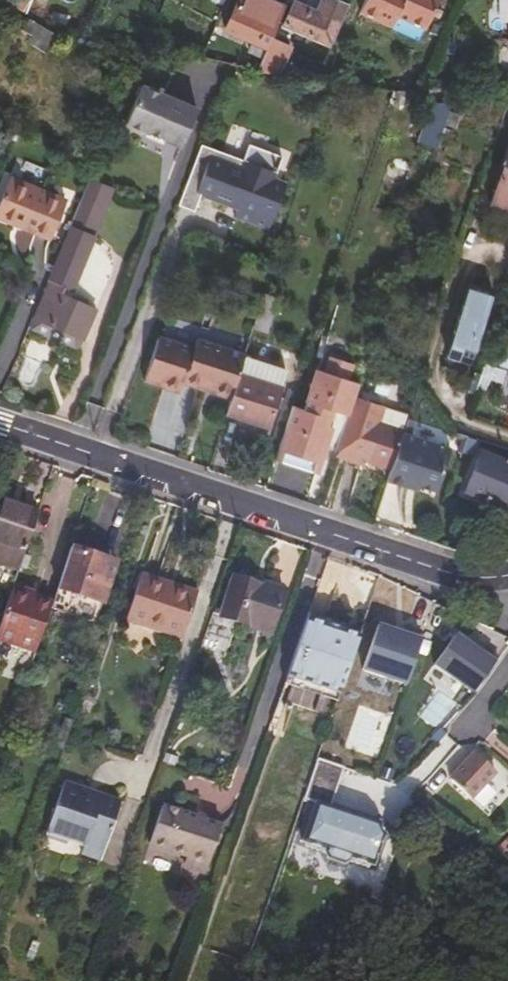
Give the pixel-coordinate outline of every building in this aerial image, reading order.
[(265,47),(276,22),(283,5),(270,0),(234,0),(221,28),(265,47)] [(288,0),(285,0),(283,5),(276,22),(330,46),(347,6),(333,0),(320,0),(315,12),(302,6),(288,0)] [(302,6),(315,12),(320,0),(305,0),(302,6)] [(359,12),(390,26),(395,16),(422,28),(435,0),(364,0),(359,12)] [(45,41),(52,30),(32,16),(24,27),(34,34),(45,41)] [(58,34),(52,30),(45,41),(34,34),(30,40),(47,50),(58,34)] [(167,136),(181,142),(195,109),(141,85),(124,122),(128,124),(129,128),(139,133),(142,130),(165,140),(167,136)] [(494,206),(507,208),(507,125),(494,206)] [(179,146),(181,142),(167,136),(165,140),(179,146)] [(211,195),(223,163),(212,159),(199,190),(211,195)] [(225,164),(223,163),(211,195),(215,197),(222,200),(221,204),(234,210),(248,169),(226,161),(225,164)] [(272,178),(248,169),(234,210),(238,211),(235,217),(254,224),(272,178)] [(0,205),(0,216),(22,225),(21,228),(48,240),(64,202),(11,179),(0,205)] [(113,190),(87,179),(66,228),(68,230),(32,316),(80,336),(92,308),(68,298),(113,190)] [(222,200),(215,197),(209,211),(216,214),(221,204),(222,200)] [(0,216),(0,219),(21,228),(22,225),(0,216)] [(477,363),(489,289),(462,285),(450,359),(477,363)] [(29,315),(25,325),(76,346),(80,336),(32,316),(29,315)] [(500,333),(491,360),(507,366),(507,336),(500,333)] [(156,336),(142,379),(144,379),(176,391),(180,381),(191,348),(156,336)] [(241,357),(243,352),(195,336),(191,348),(180,381),(211,391),(212,387),(229,392),(241,357)] [(302,406),(290,402),(272,457),(314,470),(321,451),(318,438),(326,436),(330,425),(327,423),(332,408),(347,413),(351,399),(357,381),(345,377),(351,360),(328,353),(322,370),(316,367),(302,406)] [(241,357),(229,392),(228,397),(222,413),(266,428),(285,371),(241,357)] [(497,365),(480,360),(478,366),(476,370),(493,376),(497,365)] [(507,369),(496,404),(507,409),(507,369)] [(212,387),(211,391),(228,397),(229,392),(212,387)] [(362,402),(351,399),(347,413),(332,457),(342,460),(362,402)] [(399,437),(401,429),(381,422),(385,411),(362,402),(342,460),(363,468),(365,463),(388,470),(399,437)] [(385,411),(381,422),(401,429),(405,416),(385,411)] [(445,452),(399,437),(388,470),(384,482),(398,487),(401,480),(433,490),(445,452)] [(463,493),(502,509),(507,494),(507,464),(480,452),(463,493)] [(33,510),(0,499),(0,563),(13,568),(33,510)] [(110,562),(71,549),(57,590),(97,603),(110,562)] [(127,620),(183,640),(200,592),(143,572),(127,620)] [(284,594),(238,577),(224,616),(271,633),(284,594)] [(35,655),(52,604),(31,596),(27,594),(28,590),(8,583),(0,607),(0,641),(35,655)] [(338,692),(361,625),(311,607),(288,674),(338,692)] [(362,670),(408,685),(424,635),(379,620),(362,670)] [(457,630),(433,665),(474,693),(498,658),(457,630)] [(335,700),(338,692),(288,674),(285,682),(335,700)] [(420,714),(438,727),(463,693),(445,680),(420,714)] [(473,751),(449,780),(472,798),(495,769),(473,751)] [(363,790),(328,778),(313,823),(349,834),(363,790)] [(83,789),(62,782),(47,827),(84,841),(80,852),(97,859),(116,805),(84,793),(83,789)] [(221,827),(164,807),(151,845),(188,859),(185,868),(205,875),(221,827)]
